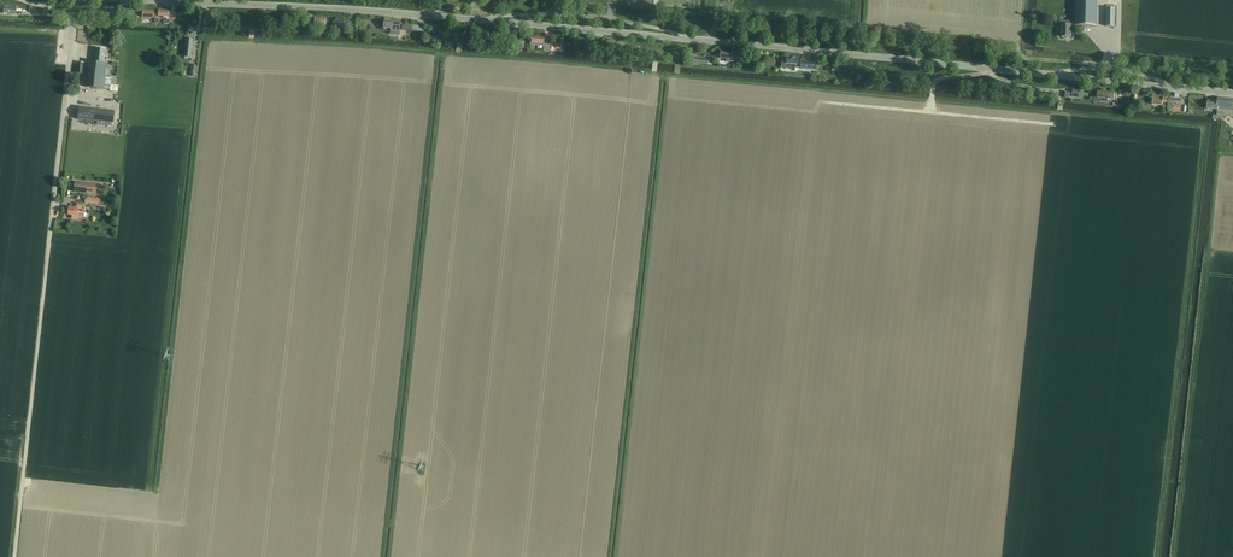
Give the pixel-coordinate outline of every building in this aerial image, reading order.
[(1075,21),(1059,20),(1059,24),(1062,25),(1062,36),(1071,37),(1071,25),(1076,25),(1097,26),(1097,0),(1075,0),(1075,21)] [(1116,8),(1107,8),(1106,26),(1115,27),(1116,8)] [(159,11),(159,16),(164,17),(164,18),(167,18),(167,20),(168,20),(168,19),(168,11),(168,10),(159,10),(159,11)] [(309,17),(308,24),(320,25),(320,26),(325,26),(326,22),(327,22),(327,19),(326,19),(326,18),(309,17)] [(401,21),(384,19),(384,29),(390,29),(390,34),(400,35),(401,21)] [(345,27),(345,21),(333,20),(333,26),(338,26),(338,30),(343,31),(343,27),(345,27)] [(537,36),(531,36),(530,45),(544,47),(545,35),(537,35),(537,36)] [(184,57),(191,58),(193,39),(187,38),(184,57)] [(551,51),(551,52),(561,52),(562,44),(552,43),(551,47),(551,51)] [(110,91),(118,92),(118,85),(115,85),(116,78),(109,77),(106,77),(107,63),(104,63),(105,49),(96,48),(95,62),(89,61),(86,87),(110,90),(110,91)] [(720,52),(720,59),(726,59),(725,61),(729,62),(729,60),(730,60),(731,53),(720,52)] [(782,64),(781,68),(791,69),(791,64),(795,65),(795,67),(800,67),(799,68),(813,70),(813,62),(813,61),(800,60),(800,62),(798,62),(798,58),(786,57),(786,60),(782,60),(782,63),(782,64)] [(1073,89),(1072,96),(1080,97),(1081,90),(1073,89)] [(1094,94),(1094,98),(1097,98),(1100,99),(1100,101),(1108,102),(1108,99),(1114,100),(1114,97),(1115,93),(1109,92),(1098,91),(1098,92),(1095,92),(1094,94)] [(1153,98),(1152,104),(1162,105),(1162,102),(1163,102),(1166,103),(1166,101),(1167,97),(1163,97),(1163,96),(1153,96),(1153,98)] [(1218,97),(1217,101),(1208,100),(1207,109),(1217,110),(1217,115),(1232,117),(1232,99),(1218,97)] [(1163,105),(1163,109),(1173,111),(1179,111),(1180,111),(1181,104),(1174,104),(1174,103),(1168,103),(1168,106),(1163,105)] [(115,112),(79,107),(78,119),(113,123),(115,112)] [(75,182),(74,192),(97,195),(98,185),(75,182)] [(85,205),(77,204),(77,208),(69,207),(68,214),(72,215),(72,218),(77,219),(78,212),(84,213),(85,205)]
